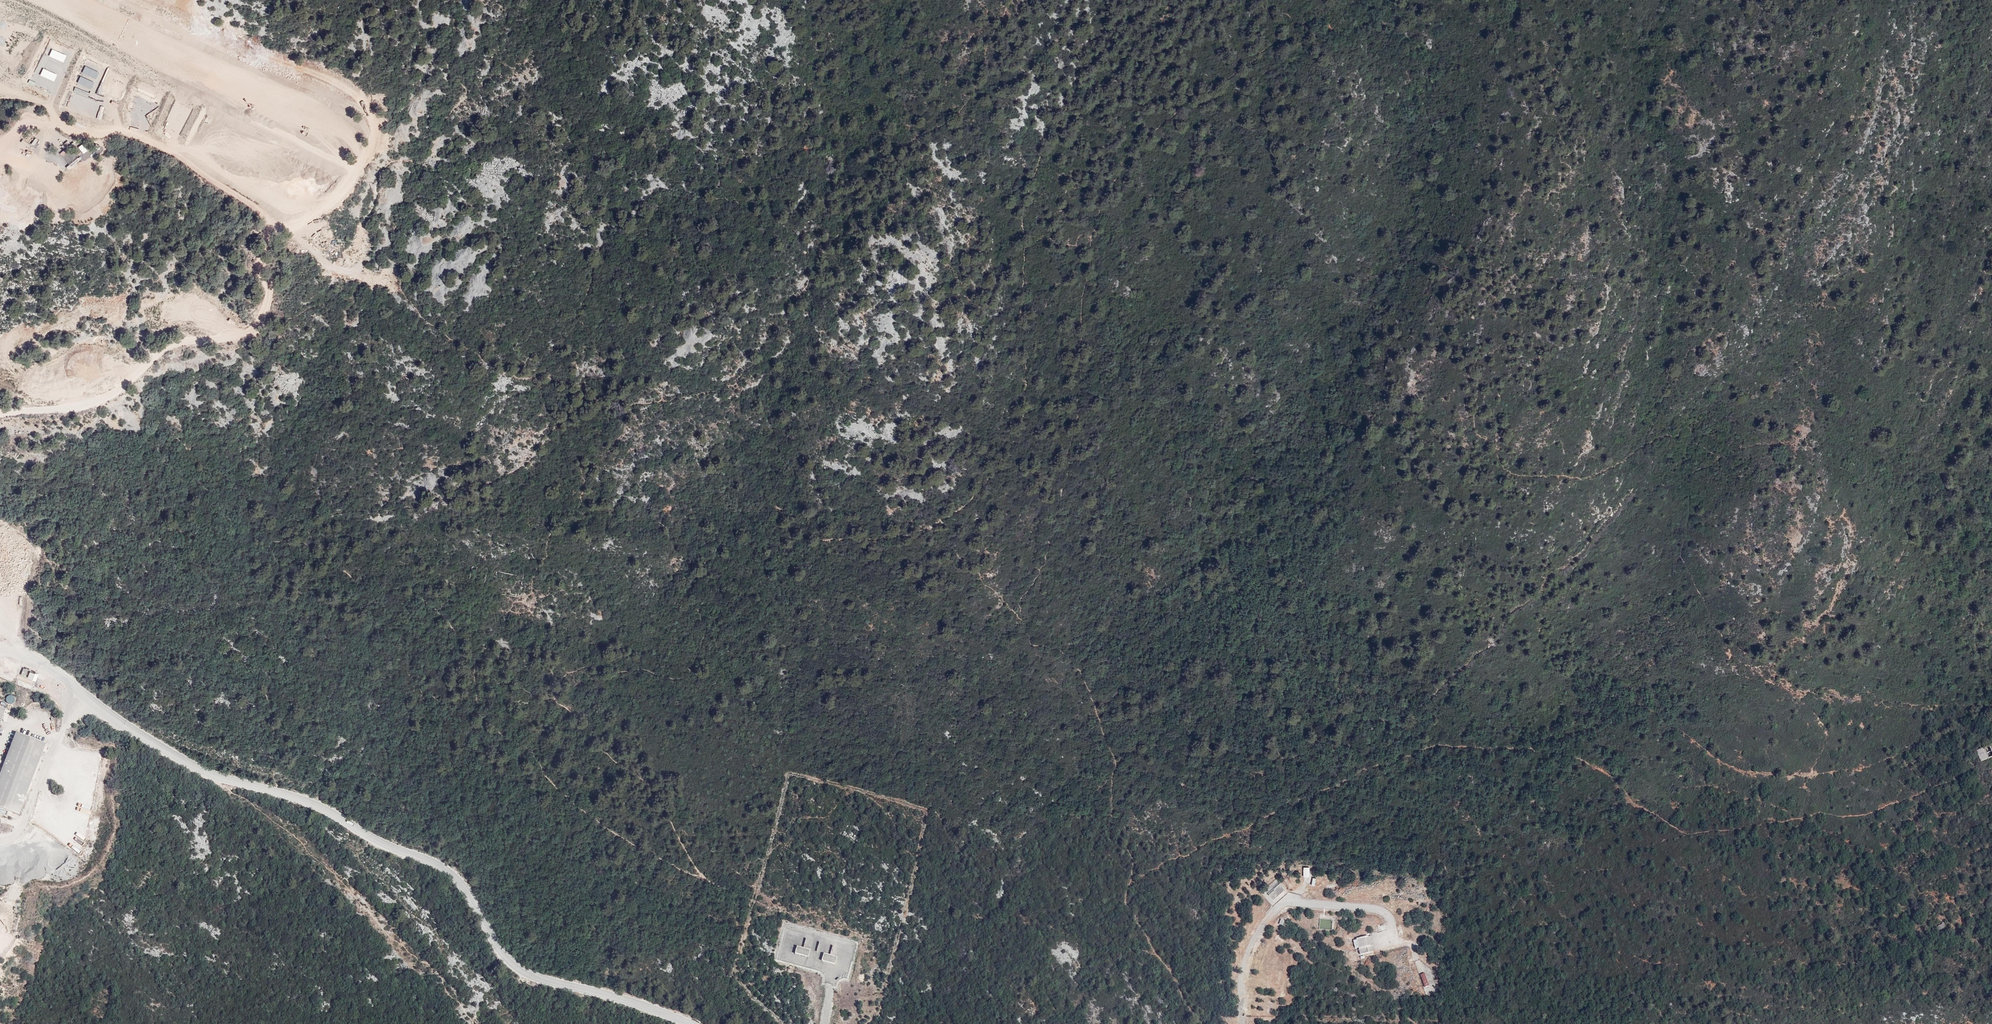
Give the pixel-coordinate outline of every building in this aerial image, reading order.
[(487,571),(471,566),(467,578),(483,583),(487,571)] [(35,673),(24,668),(22,675),(24,676),(24,677),(36,682),(39,674),(35,673)] [(0,777),(0,808),(20,815),(47,744),(17,733),(0,777)] [(1976,750),(1980,761),(1988,758),(1984,747),(1976,750)] [(1277,879),(1265,890),(1274,900),(1286,889),(1277,879)] [(1333,919),(1320,918),(1319,929),(1332,930),(1333,919)] [(1372,936),(1354,940),(1358,957),(1374,953),(1373,950),(1375,950),(1372,936)] [(797,946),(795,954),(809,957),(811,949),(797,946)] [(824,953),(822,961),(836,964),(838,956),(824,953)] [(1424,972),(1420,974),(1424,987),(1429,985),(1424,972)]
